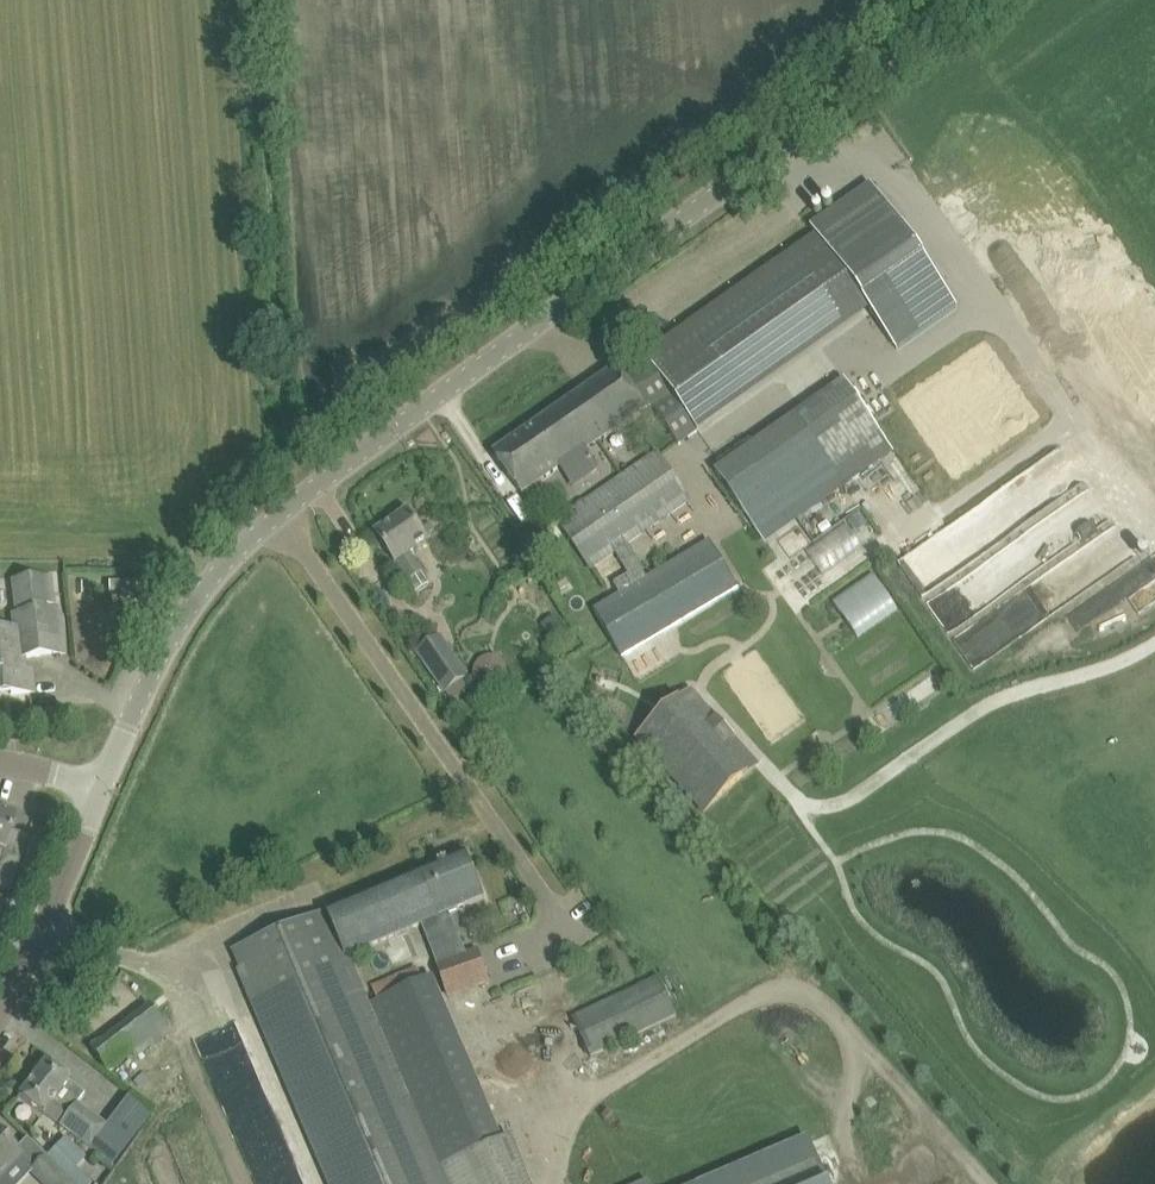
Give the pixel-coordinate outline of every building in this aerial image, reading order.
[(812,228),(811,228),(819,239),(870,312),(897,350),(957,307),(958,307),(872,185),(853,198),(812,228)] [(618,368),(494,454),(508,473),(523,495),(553,474),(561,468),(572,482),(598,464),(587,448),(651,403),(672,434),(680,445),(698,433),(647,359),(629,372),(635,381),(630,384),(618,368)] [(767,543),(896,451),(846,379),(718,470),(767,543)] [(591,566),(688,499),(656,452),(558,519),(591,566)] [(811,545),(827,570),(879,535),(862,510),(811,545)] [(428,541),(422,532),(408,513),(377,535),(410,581),(423,573),(410,554),(428,541)] [(636,586),(595,611),(623,658),(665,633),(664,632),(713,602),(686,558),(637,587),(636,586)] [(876,569),(833,598),(859,637),(902,607),(876,569)] [(55,611),(50,576),(11,580),(17,632),(0,633),(0,690),(11,688),(11,694),(31,692),(29,671),(23,672),(21,658),(63,653),(60,629),(57,611),(55,611)] [(446,692),(466,679),(470,676),(443,636),(439,639),(419,653),(446,692)] [(11,831),(15,818),(0,813),(0,888),(12,891),(21,858),(5,854),(11,831)] [(477,876),(467,854),(234,952),(243,974),(315,1142),(312,1143),(330,1183),(534,1183),(514,1138),(504,1142),(502,1137),(508,1135),(501,1118),(495,1121),(434,976),(425,981),(418,968),(372,987),(378,1000),(366,1005),(345,957),(422,925),(429,943),(448,996),(489,981),(478,950),(466,954),(450,913),(486,899),(477,876)] [(591,1057),(677,1015),(659,977),(573,1018),(591,1057)] [(137,1057),(169,1032),(148,1005),(92,1048),(107,1068),(131,1050),(137,1057)] [(70,1080),(64,1076),(46,1061),(20,1096),(39,1111),(59,1127),(88,1149),(90,1147),(113,1166),(128,1145),(105,1128),(76,1106),(84,1094),(68,1082),(70,1080)] [(7,1144),(0,1138),(0,1178),(20,1157),(7,1144)] [(46,1157),(73,1183),(91,1183),(76,1168),(86,1158),(66,1138),(46,1157)] [(811,1142),(713,1183),(829,1183),(811,1142)] [(31,1172),(43,1183),(73,1183),(46,1157),(31,1172)]
